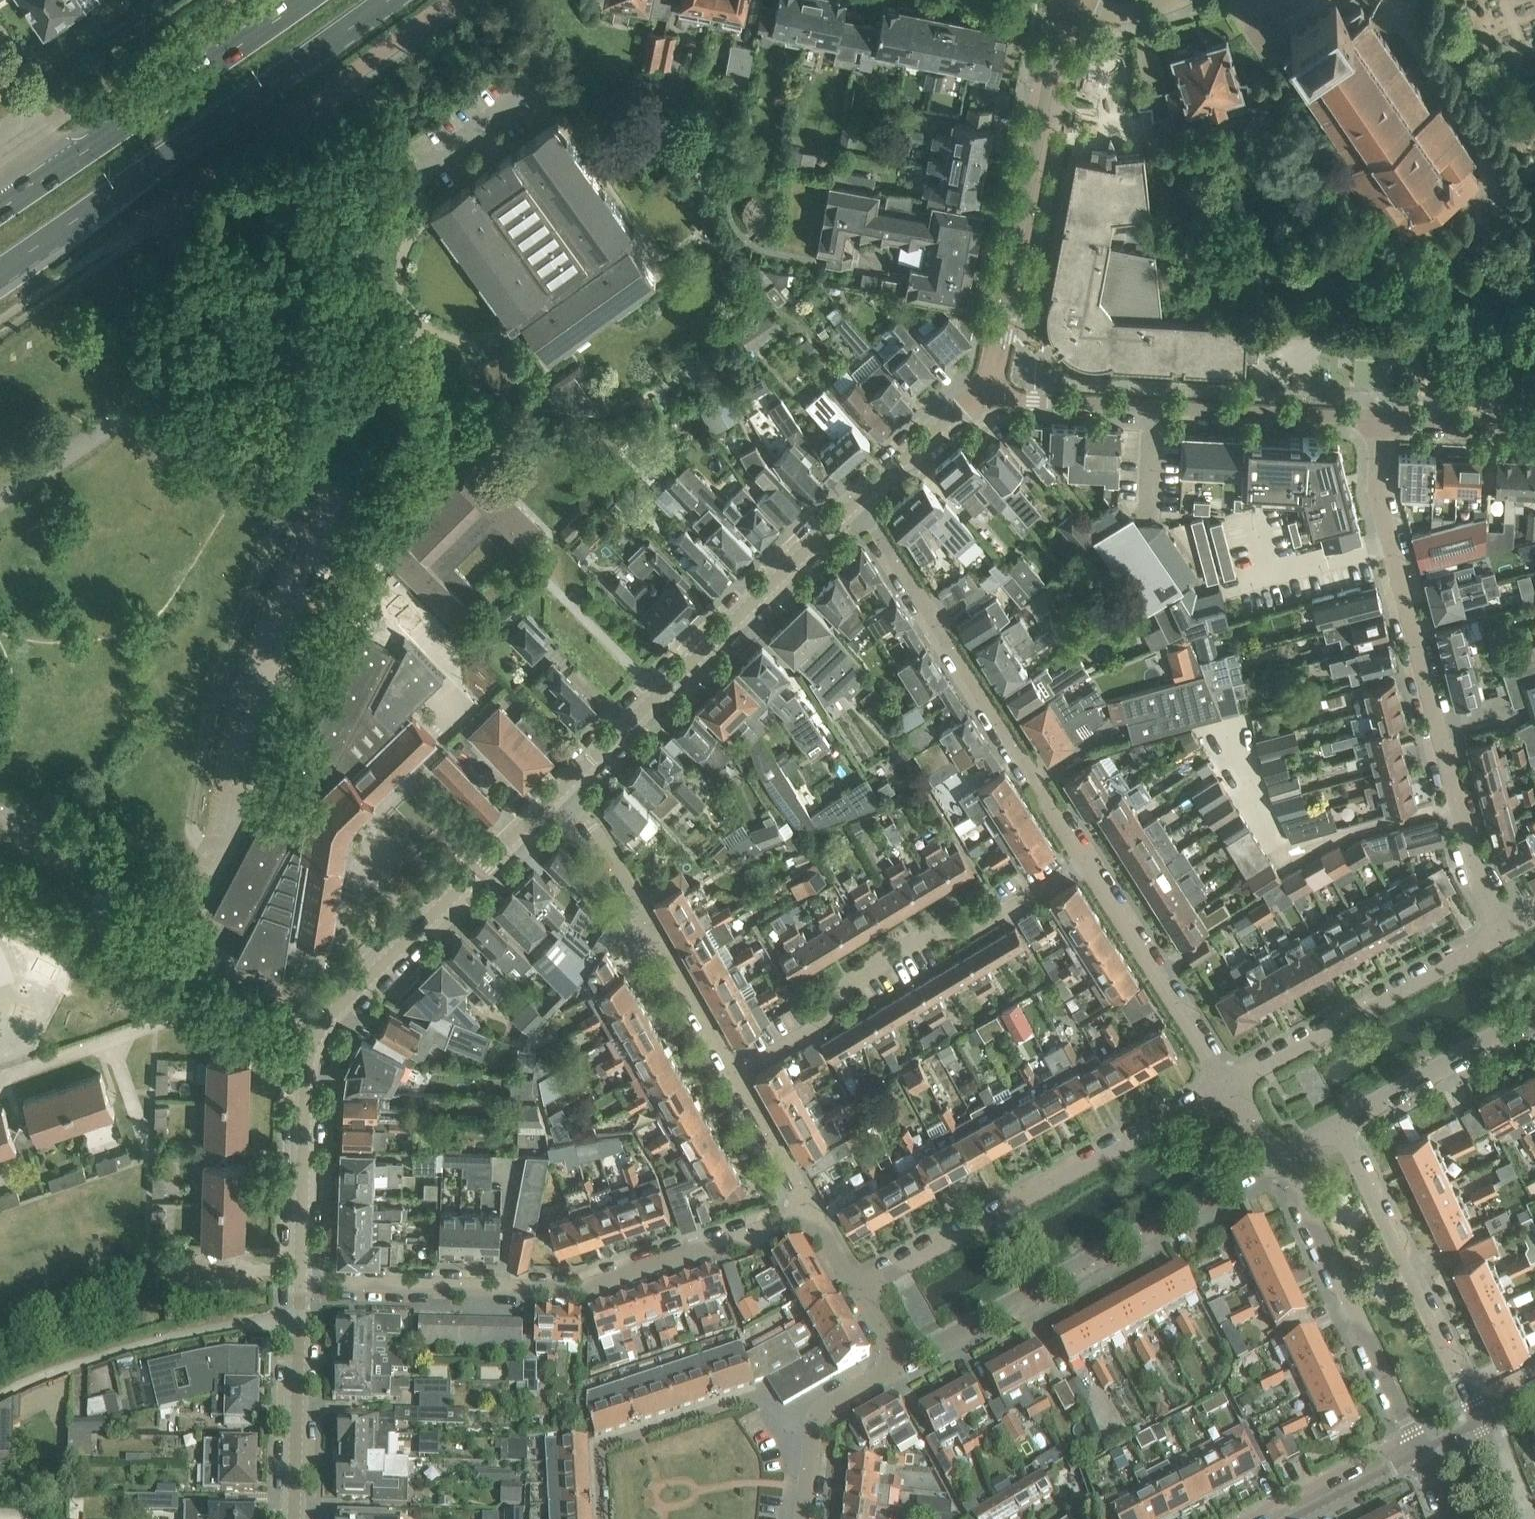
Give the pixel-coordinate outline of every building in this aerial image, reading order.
[(50,36),(69,22),(65,16),(84,3),(82,0),(25,0),(50,36)] [(626,1),(639,3),(637,9),(668,15),(671,2),(660,0),(622,0),(626,1)] [(679,12),(710,18),(714,0),(681,0),(679,12)] [(746,0),(714,0),(710,18),(712,9),(724,12),(722,21),(741,25),(746,0)] [(759,23),(759,25),(762,26),(759,40),(769,41),(772,28),(787,31),(784,41),(803,45),(806,34),(812,0),(778,0),(777,6),(763,3),(759,23)] [(838,41),(836,51),(851,54),(853,44),(857,45),(862,23),(843,20),(846,0),(812,0),(806,34),(838,41)] [(1382,222),(1392,214),(1404,231),(1478,181),(1465,163),(1473,158),(1473,159),(1476,156),(1474,153),(1473,154),(1463,139),(1464,138),(1462,135),(1461,136),(1457,129),(1458,129),(1455,126),(1452,122),(1456,119),(1448,107),(1444,110),(1441,106),(1442,105),(1439,102),(1432,108),(1418,88),(1419,87),(1416,84),(1413,80),(1417,77),(1409,66),(1405,68),(1400,61),(1394,52),(1386,41),(1387,41),(1384,37),(1384,38),(1370,18),(1371,17),(1369,13),(1367,15),(1361,6),(1345,17),(1336,4),(1291,35),(1300,48),(1284,59),(1290,67),(1288,69),(1291,73),(1292,72),(1354,162),(1345,168),(1349,174),(1346,177),(1354,189),(1357,186),(1382,222)] [(907,55),(916,12),(884,5),(880,27),(862,23),(857,45),(862,46),(860,56),(874,59),(876,48),(907,55)] [(937,61),(946,18),(916,12),(907,55),(937,61)] [(937,61),(968,67),(977,24),(946,18),(937,61)] [(996,27),(977,24),(968,67),(987,70),(985,81),(998,84),(1007,35),(995,33),(996,27)] [(645,46),(642,62),(658,65),(665,33),(648,30),(645,46)] [(665,33),(658,65),(671,67),(674,52),(677,36),(665,33)] [(1242,93),(1226,40),(1193,50),(1192,44),(1172,50),(1183,86),(1151,94),(1137,90),(1136,90),(1138,108),(1152,106),(1153,119),(1158,118),(1174,113),(1179,129),(1191,126),(1186,110),(1242,93)] [(746,84),(752,55),(754,47),(731,43),(724,80),(746,84)] [(932,87),(935,72),(927,70),(924,85),(932,87)] [(935,72),(932,87),(943,89),(945,74),(935,72)] [(1291,94),(1290,81),(1249,82),(1249,96),(1291,94)] [(966,116),(989,121),(992,105),(969,100),(966,116)] [(934,141),(986,151),(991,121),(989,121),(966,116),(965,122),(955,120),(952,135),(936,132),(934,141)] [(470,183),(433,210),(509,316),(506,319),(512,327),(523,320),(549,356),(587,329),(642,288),(656,278),(630,242),(640,235),(633,226),(630,228),(577,155),(575,151),(566,139),(554,122),(517,149),(518,151),(513,155),(512,153),(497,163),(499,165),(491,171),(490,169),(476,179),(477,181),(471,185),(470,183)] [(842,123),(840,139),(855,142),(858,125),(842,123)] [(1117,154),(1115,147),(1114,144),(1113,141),(1110,138),(1109,139),(1112,143),(1114,148),(1107,150),(1092,148),(1090,159),(1076,156),(1064,222),(1067,222),(1065,228),(1063,228),(1052,288),(1055,289),(1051,296),(1049,303),(1048,311),(1048,319),(1049,326),(1051,334),(1055,341),(1053,343),(1053,344),(1056,341),(1061,347),(1058,349),(1059,350),(1061,348),(1067,353),(1074,358),(1081,361),(1088,362),(1096,363),(1104,362),(1112,360),(1111,364),(1173,367),(1173,365),(1184,365),(1184,368),(1245,371),(1246,357),(1258,357),(1259,342),(1262,336),(1267,339),(1271,343),(1272,343),(1265,336),(1261,333),(1257,332),(1253,330),(1248,329),(1248,322),(1162,318),(1155,253),(1109,244),(1111,236),(1110,236),(1114,217),(1151,213),(1144,151),(1117,154)] [(930,165),(981,175),(986,151),(934,141),(930,165)] [(790,146),(787,160),(814,165),(817,151),(790,146)] [(929,190),(927,200),(958,206),(959,196),(976,199),(981,175),(930,165),(925,189),(929,190)] [(833,170),(830,181),(862,187),(864,176),(833,170)] [(974,209),(958,206),(932,201),(931,202),(932,202),(929,217),(924,216),(924,211),(911,208),(913,195),(888,190),(885,203),(878,202),(880,191),(862,187),(830,181),(828,181),(814,256),(850,263),(852,254),(841,252),(845,229),(918,243),(919,238),(924,239),(924,240),(926,241),(922,266),(912,264),(907,287),(967,298),(972,276),(965,274),(971,243),(977,244),(984,211),(974,209)] [(898,293),(901,278),(883,275),(881,290),(898,293)] [(774,279),(766,287),(778,302),(787,294),(774,279)] [(906,327),(925,349),(931,344),(944,360),(971,337),(976,309),(966,307),(944,303),(942,305),(934,311),(932,318),(937,324),(926,334),(918,324),(911,323),(906,327)] [(872,343),(839,305),(828,315),(849,339),(861,353),(872,343)] [(773,310),(761,318),(770,333),(783,325),(773,310)] [(912,388),(915,386),(918,386),(922,382),(923,379),(939,365),(925,349),(906,327),(899,319),(889,327),(900,340),(883,355),(912,388)] [(747,327),(739,332),(748,347),(757,341),(747,327)] [(808,336),(797,345),(809,360),(820,351),(808,336)] [(497,392),(519,377),(499,350),(478,365),(497,392)] [(871,394),(894,420),(896,418),(898,418),(903,414),(903,412),(912,404),(898,389),(901,387),(892,377),(894,374),(882,360),(859,380),(860,381),(871,394)] [(575,374),(549,392),(542,397),(541,406),(564,409),(565,402),(585,387),(575,374)] [(860,381),(849,391),(842,397),(876,436),(884,429),(887,429),(891,425),(892,422),(894,420),(871,394),(860,381)] [(870,441),(824,389),(806,405),(835,438),(821,450),(838,469),(870,441)] [(745,415),(734,396),(733,393),(699,412),(711,434),(745,415)] [(782,475),(805,498),(806,497),(808,499),(818,490),(815,488),(830,473),(780,397),(768,405),(793,443),(783,453),(784,454),(776,462),(782,475)] [(1006,434),(1047,482),(1054,475),(1035,452),(1043,445),(1051,446),(1052,424),(1020,422),(1006,434)] [(1117,498),(1120,448),(1121,428),(1052,424),(1051,446),(1050,455),(1069,456),(1068,475),(1084,476),(1084,475),(1104,476),(1104,481),(1105,481),(1103,493),(1111,504),(1117,498)] [(611,454),(624,440),(619,434),(607,432),(597,441),(608,450),(611,454)] [(1184,434),(1182,470),(1205,471),(1207,435),(1184,434)] [(1207,435),(1205,471),(1225,472),(1227,436),(1207,435)] [(1244,473),(1243,487),(1301,490),(1311,527),(1357,515),(1349,484),(1347,475),(1346,474),(1344,465),(1337,439),(1323,439),(1323,438),(1303,437),(1303,438),(1286,437),(1276,436),(1275,436),(1266,436),(1245,435),(1245,437),(1244,473)] [(1227,436),(1225,472),(1244,473),(1245,437),(1227,436)] [(986,452),(979,459),(990,472),(986,476),(1017,513),(1032,500),(1021,487),(1015,492),(1006,481),(1023,467),(1012,455),(999,439),(996,442),(993,442),(989,445),(988,449),(985,451),(986,452)] [(765,463),(756,444),(740,453),(747,467),(757,477),(759,475),(770,487),(758,499),(752,493),(756,499),(779,523),(787,515),(789,517),(795,511),(793,509),(802,501),(765,463)] [(1017,513),(986,476),(961,446),(935,468),(974,514),(988,502),(994,510),(998,506),(1009,519),(1017,513)] [(1399,454),(1398,477),(1401,477),(1400,492),(1433,494),(1435,459),(1435,455),(1402,454),(1399,454)] [(1433,494),(1433,502),(1443,503),(1444,490),(1457,491),(1459,454),(1448,454),(1448,456),(1444,456),(1444,459),(1435,459),(1433,494)] [(1459,454),(1457,491),(1469,492),(1469,505),(1479,505),(1481,458),(1469,458),(1469,455),(1459,454)] [(1486,528),(1485,551),(1513,544),(1515,510),(1517,460),(1497,459),(1495,493),(1505,493),(1503,529),(1486,528)] [(1515,510),(1524,511),(1525,494),(1534,495),(1534,461),(1517,460),(1515,510)] [(405,539),(386,557),(402,573),(405,570),(411,576),(407,579),(408,580),(409,579),(447,617),(447,618),(448,618),(477,589),(454,566),(487,533),(511,556),(540,526),(540,525),(539,526),(501,488),(502,486),(501,486),(498,489),(492,484),(495,481),(479,465),(461,483),(465,488),(444,509),(439,504),(426,517),(431,522),(409,543),(405,539)] [(723,521),(732,513),(760,542),(769,533),(772,533),(777,528),(777,525),(779,523),(756,499),(752,493),(743,485),(725,502),(695,470),(684,480),(677,473),(676,473),(723,521)] [(738,536),(723,521),(676,473),(665,484),(688,507),(691,503),(702,513),(693,522),(736,566),(752,550),(738,536)] [(956,554),(962,549),(976,537),(946,502),(943,504),(922,481),(904,496),(926,521),(956,554)] [(926,521),(904,496),(891,508),(908,536),(907,541),(921,564),(936,554),(919,527),(926,521)] [(1234,496),(1234,509),(1242,509),(1242,497),(1234,496)] [(1170,600),(1192,584),(1188,580),(1197,574),(1163,525),(1134,524),(1129,517),(1127,519),(1116,503),(1117,502),(1117,498),(1111,504),(1092,518),(1084,524),(1072,510),(1097,540),(1095,541),(1142,611),(1168,594),(1170,600)] [(1194,500),(1193,512),(1201,512),(1202,500),(1194,500)] [(1202,500),(1201,512),(1209,512),(1210,500),(1202,500)] [(615,502),(606,510),(613,518),(622,509),(615,502)] [(1487,508),(1474,507),(1473,519),(1486,515),(1487,508)] [(1096,540),(1094,540),(1095,541),(1097,540),(1072,510),(1057,523),(1080,550),(1094,538),(1096,540)] [(1534,537),(1534,512),(1528,511),(1526,536),(1534,537)] [(579,513),(560,531),(570,541),(588,522),(579,513)] [(1443,526),(1412,534),(1421,568),(1423,568),(1485,551),(1486,528),(1486,515),(1473,519),(1443,526)] [(1355,516),(1320,525),(1326,545),(1360,536),(1355,516)] [(1203,518),(1191,521),(1193,528),(1205,525),(1203,518)] [(1296,519),(1288,521),(1291,532),(1299,530),(1296,519)] [(1222,521),(1210,524),(1212,532),(1224,529),(1222,521)] [(1205,525),(1193,528),(1195,536),(1207,533),(1205,525)] [(728,573),(714,559),(685,529),(675,539),(695,559),(688,566),(711,590),(728,573)] [(1224,529),(1212,532),(1214,539),(1226,536),(1224,529)] [(1299,530),(1291,532),(1294,544),(1302,542),(1299,530)] [(1207,533),(1195,536),(1197,544),(1209,541),(1207,533)] [(1226,536),(1214,539),(1216,547),(1228,544),(1226,536)] [(581,540),(572,549),(582,559),(591,550),(581,540)] [(1517,545),(1521,558),(1534,554),(1534,540),(1517,545)] [(685,619),(692,612),(692,608),(701,600),(686,585),(690,582),(649,541),(628,562),(642,576),(654,564),(661,572),(666,568),(673,575),(666,582),(669,585),(660,594),(685,619)] [(1209,541),(1197,544),(1199,552),(1211,549),(1209,541)] [(1228,544),(1216,547),(1218,555),(1230,552),(1228,544)] [(894,596),(883,579),(864,549),(863,549),(859,549),(858,548),(837,568),(839,572),(857,599),(874,588),(883,603),(894,596)] [(1211,549),(1199,552),(1201,559),(1213,556),(1211,549)] [(1230,552),(1218,555),(1220,563),(1232,560),(1230,552)] [(1032,596),(1047,584),(1022,555),(1008,567),(999,558),(1014,575),(1021,584),(1022,584),(1032,596)] [(1213,556),(1201,559),(1203,567),(1215,564),(1213,556)] [(992,571),(981,581),(989,591),(1002,582),(1014,575),(999,558),(989,567),(992,571)] [(1232,560),(1220,563),(1222,570),(1234,567),(1232,560)] [(1215,564),(1203,567),(1205,575),(1217,572),(1215,564)] [(1426,579),(1424,581),(1426,587),(1428,588),(1431,598),(1496,581),(1493,571),(1491,572),(1476,576),(1473,564),(1465,566),(1458,568),(1429,575),(1425,576),(1426,579)] [(1234,567),(1222,570),(1224,578),(1236,575),(1234,567)] [(839,572),(813,597),(827,611),(835,619),(848,632),(866,614),(857,599),(839,572)] [(947,604),(963,594),(977,585),(969,572),(938,591),(947,604)] [(1217,572),(1205,575),(1207,583),(1219,580),(1217,572)] [(1021,584),(1014,575),(1002,582),(1011,593),(1021,584)] [(620,578),(610,588),(616,593),(617,592),(633,609),(647,624),(650,620),(665,635),(674,626),(677,626),(685,619),(660,594),(647,581),(635,593),(620,578)] [(1498,580),(1431,598),(1433,607),(1432,610),(1433,615),(1436,617),(1436,619),(1462,612),(1463,617),(1486,611),(1482,596),(1501,591),(1498,580)] [(968,603),(985,593),(986,592),(981,583),(977,585),(963,594),(968,603)] [(1228,621),(1219,589),(1200,594),(1200,598),(1195,597),(1196,591),(1192,584),(1170,600),(1185,632),(1228,621)] [(1361,590),(1360,586),(1312,599),(1319,624),(1382,608),(1376,586),(1361,590)] [(883,603),(866,614),(877,632),(890,624),(891,623),(895,630),(899,628),(915,653),(910,656),(898,664),(908,680),(919,697),(933,689),(935,692),(939,689),(947,702),(940,707),(951,724),(940,731),(943,734),(956,755),(961,763),(973,755),(979,764),(984,761),(989,769),(1002,766),(978,729),(958,696),(936,662),(915,630),(894,596),(883,603)] [(975,611),(958,621),(972,643),(972,642),(988,632),(999,625),(1009,616),(997,597),(993,599),(975,611)] [(1183,631),(1168,598),(1154,609),(1169,638),(1183,631)] [(1134,613),(1134,601),(1121,600),(1121,612),(1134,613)] [(862,669),(864,667),(829,625),(807,602),(789,620),(815,646),(816,644),(822,650),(803,669),(813,679),(810,681),(825,703),(844,692),(849,697),(868,679),(862,669)] [(527,611),(517,621),(523,628),(525,626),(528,629),(544,645),(552,637),(527,611)] [(1383,611),(1323,627),(1326,640),(1339,637),(1342,646),(1389,634),(1383,611)] [(1471,659),(1466,639),(1483,634),(1478,616),(1461,621),(1436,628),(1456,704),(1481,698),(1471,659)] [(987,668),(1034,638),(1020,617),(1001,629),(1001,630),(974,647),(987,668)] [(1062,617),(1034,638),(987,668),(1000,688),(1027,671),(1020,659),(1034,650),(1069,628),(1062,617)] [(771,637),(794,661),(803,669),(822,650),(816,644),(815,646),(789,620),(771,637)] [(528,629),(525,626),(523,628),(511,640),(531,661),(545,647),(544,645),(528,629)] [(1210,626),(1192,631),(1199,656),(1217,651),(1210,626)] [(272,810),(218,913),(214,911),(213,913),(244,929),(245,928),(250,930),(235,958),(283,975),(290,937),(297,938),(296,940),(330,946),(349,830),(354,819),(436,741),(413,717),(411,718),(406,713),(443,678),(405,637),(403,638),(408,643),(401,658),(394,654),(395,652),(363,636),(336,688),(342,691),(338,697),(332,694),(310,737),(316,740),(312,747),(306,744),(293,769),(304,775),(297,787),(295,786),(287,802),(289,803),(283,814),(269,806),(268,808),(272,810)] [(1389,643),(1381,645),(1368,648),(1367,646),(1329,656),(1332,671),(1348,667),(1352,682),(1382,673),(1381,669),(1395,666),(1394,663),(1395,660),(1394,655),(1391,654),(1389,643)] [(1190,644),(1167,650),(1176,682),(1204,674),(1198,661),(1190,644)] [(1495,656),(1500,673),(1504,672),(1514,705),(1528,700),(1533,719),(1515,729),(1525,738),(1529,753),(1534,751),(1534,644),(1495,656)] [(762,646),(741,666),(741,667),(756,682),(753,685),(770,702),(785,717),(783,718),(803,748),(804,747),(810,755),(829,743),(823,735),(795,692),(786,697),(775,685),(788,672),(762,646)] [(1204,674),(1210,688),(1233,682),(1228,664),(1241,661),(1238,650),(1198,661),(1204,674)] [(1022,681),(1005,692),(1008,696),(1008,698),(1010,702),(1011,702),(1019,714),(1019,713),(1036,703),(1067,683),(1078,679),(1089,672),(1081,659),(1070,666),(1053,677),(1047,668),(1032,677),(1031,676),(1022,681)] [(553,662),(544,672),(543,671),(534,680),(576,723),(578,720),(581,720),(585,716),(585,713),(594,704),(553,662)] [(756,682),(741,667),(718,690),(760,733),(760,732),(767,725),(757,714),(770,702),(753,685),(756,682)] [(1108,700),(1113,722),(1127,719),(1132,740),(1223,715),(1210,688),(1204,674),(1176,682),(1165,685),(1165,684),(1121,696),(1108,700)] [(1210,688),(1223,715),(1224,717),(1240,711),(1236,695),(1246,693),(1242,679),(1233,682),(1210,688)] [(1400,700),(1394,679),(1363,687),(1367,700),(1363,701),(1362,698),(1354,700),(1354,701),(1351,702),(1352,708),(1349,709),(1350,713),(1400,700)] [(873,688),(860,698),(861,700),(866,706),(865,707),(890,738),(891,737),(898,747),(900,748),(897,749),(904,758),(913,751),(906,743),(907,742),(906,741),(898,731),(899,730),(882,709),(885,706),(873,688)] [(718,690),(701,707),(715,721),(723,729),(724,728),(734,738),(742,730),(751,740),(749,742),(750,746),(753,753),(755,761),(759,769),(763,778),(767,785),(771,792),(775,798),(779,804),(783,809),(788,815),(793,821),(798,826),(804,831),(819,827),(811,814),(811,813),(797,790),(780,763),(774,754),(760,732),(760,733),(718,690)] [(1038,706),(1021,717),(1023,719),(1022,723),(1025,727),(1028,728),(1035,737),(1084,706),(1079,698),(1067,705),(1059,692),(1048,700),(1038,706)] [(1341,693),(1327,697),(1330,706),(1343,702),(1341,693)] [(1350,713),(1349,713),(1355,734),(1396,723),(1405,720),(1400,700),(1350,713)] [(917,701),(893,716),(901,730),(926,715),(917,701)] [(525,787),(554,758),(544,747),(550,741),(552,744),(557,739),(527,708),(522,713),(524,715),(518,721),(501,703),(472,732),(525,787)] [(1047,758),(1074,741),(1083,736),(1075,722),(1085,716),(1091,727),(1104,718),(1095,704),(1091,705),(1089,703),(1084,706),(1035,737),(1040,746),(1039,750),(1042,755),(1046,756),(1047,758)] [(695,713),(675,732),(705,764),(706,763),(714,771),(732,753),(728,747),(695,713)] [(956,755),(943,734),(941,736),(928,717),(902,734),(914,753),(927,773),(956,755)] [(1355,734),(1321,743),(1323,750),(1325,753),(1334,750),(1334,747),(1353,742),(1356,754),(1370,751),(1401,743),(1396,723),(1355,734)] [(1295,728),(1256,739),(1261,758),(1300,747),(1295,728)] [(1190,733),(1177,737),(1184,750),(1196,743),(1190,733)] [(661,739),(643,758),(657,772),(663,778),(681,797),(690,806),(695,811),(706,800),(701,795),(700,796),(684,779),(692,771),(681,760),(675,753),(661,739)] [(1506,757),(1505,752),(1497,754),(1493,739),(1467,746),(1472,766),(1506,757)] [(1401,743),(1370,751),(1375,771),(1406,764),(1401,743)] [(1149,749),(1146,744),(1144,745),(1129,749),(1135,759),(1147,751),(1147,750),(1149,749)] [(1514,755),(1524,752),(1522,745),(1512,748),(1514,755)] [(786,746),(774,754),(780,763),(792,755),(786,746)] [(1285,752),(1261,758),(1266,776),(1267,780),(1290,773),(1289,769),(1285,752)] [(1524,752),(1514,755),(1516,762),(1525,759),(1524,752)] [(956,755),(927,773),(932,781),(951,770),(961,763),(956,755)] [(1076,796),(1120,769),(1119,768),(1111,774),(1100,756),(1065,779),(1076,796)] [(1504,779),(1504,778),(1512,776),(1506,757),(1472,766),(1478,785),(1504,779)] [(1207,760),(1197,767),(1202,775),(1212,769),(1207,760)] [(681,797),(663,778),(660,781),(643,763),(625,780),(661,817),(669,810),(681,797)] [(1406,764),(1375,771),(1378,781),(1364,785),(1366,792),(1348,796),(1349,800),(1411,784),(1406,764)] [(1113,796),(1122,790),(1130,785),(1120,769),(1076,796),(1087,813),(1095,808),(1113,796)] [(979,787),(961,798),(972,813),(977,822),(986,817),(983,812),(1017,790),(1005,770),(988,781),(979,787)] [(1298,776),(1268,784),(1272,798),(1297,792),(1301,791),(1302,791),(1298,776)] [(823,805),(811,813),(811,814),(819,827),(845,817),(883,803),(866,777),(823,805)] [(1203,810),(1228,794),(1218,777),(1192,793),(1203,810)] [(1113,796),(1095,808),(1105,824),(1132,807),(1149,796),(1151,795),(1149,793),(1150,792),(1143,780),(1142,781),(1140,778),(1130,785),(1122,790),(1113,796)] [(877,786),(885,797),(895,789),(888,779),(877,786)] [(1504,779),(1478,785),(1483,805),(1517,796),(1515,792),(1508,794),(1504,779)] [(1346,801),(1349,810),(1361,806),(1361,807),(1369,805),(1370,806),(1383,802),(1386,813),(1417,805),(1411,784),(1349,800),(1346,801)] [(1524,794),(1531,792),(1534,791),(1532,785),(1522,787),(1524,794)] [(660,824),(649,813),(624,787),(604,806),(616,818),(612,822),(637,848),(647,838),(660,824)] [(1017,790),(983,812),(986,817),(987,820),(994,832),(1030,810),(1017,790)] [(1297,792),(1272,798),(1281,818),(1307,811),(1301,791),(1297,792)] [(1531,792),(1524,794),(1526,801),(1534,799),(1534,796),(1534,791),(1531,792)] [(1229,794),(1203,810),(1214,827),(1239,811),(1229,794)] [(1517,796),(1483,805),(1488,825),(1514,818),(1510,803),(1518,801),(1517,796)] [(1337,827),(1330,805),(1282,819),(1291,840),(1337,827)] [(1116,842),(1143,824),(1132,807),(1105,824),(1116,842)] [(993,832),(1003,848),(1005,847),(1007,851),(1042,829),(1030,810),(994,832),(993,832)] [(1239,811),(1217,825),(1228,841),(1250,827),(1239,811)] [(972,813),(963,819),(969,828),(970,827),(977,822),(972,813)] [(1116,842),(1127,858),(1169,833),(1158,815),(1143,824),(1116,842)] [(775,818),(750,828),(753,832),(761,844),(786,836),(775,818)] [(1402,828),(1408,851),(1409,851),(1406,841),(1440,832),(1437,818),(1402,828)] [(1519,836),(1514,818),(1488,825),(1494,849),(1494,850),(1500,846),(1499,842),(1505,841),(1506,843),(1519,836)] [(1236,860),(1261,844),(1250,827),(1228,841),(1226,843),(1236,860)] [(1393,855),(1396,854),(1408,851),(1402,828),(1384,832),(1390,844),(1393,855)] [(993,866),(1010,855),(1019,869),(1028,864),(1029,866),(1055,849),(1042,829),(1007,851),(1005,847),(1003,848),(988,858),(993,866)] [(1494,850),(1506,871),(1517,865),(1520,870),(1530,865),(1527,859),(1534,855),(1534,836),(1531,829),(1526,832),(1519,836),(1506,843),(1505,841),(1499,842),(1500,846),(1494,850)] [(729,844),(737,852),(761,844),(753,832),(752,833),(751,832),(729,844)] [(800,844),(793,832),(787,836),(793,847),(800,844)] [(1390,844),(1384,832),(1366,837),(1372,848),(1390,844)] [(1169,833),(1127,858),(1138,875),(1165,859),(1165,858),(1179,849),(1169,833)] [(944,846),(937,835),(930,840),(955,883),(973,872),(959,848),(951,853),(945,845),(944,846)] [(1342,849),(1352,866),(1372,856),(1361,839),(1342,849)] [(926,856),(931,865),(923,869),(937,893),(955,883),(930,840),(921,845),(928,855),(926,856)] [(737,852),(729,844),(728,845),(725,841),(712,853),(718,860),(730,857),(736,853),(737,852)] [(973,856),(984,849),(979,841),(968,848),(973,856)] [(560,844),(542,861),(556,875),(564,884),(579,898),(586,890),(580,884),(591,873),(583,860),(580,864),(571,855),(560,844)] [(1247,877),(1272,861),(1261,844),(1236,860),(1247,877)] [(1321,856),(1327,867),(1334,877),(1352,866),(1342,849),(1340,845),(1321,856)] [(808,847),(792,855),(785,858),(789,864),(794,861),(796,864),(813,855),(808,847)] [(1165,859),(1138,875),(1149,892),(1193,864),(1182,847),(1179,849),(1165,858),(1165,859)] [(1327,867),(1321,856),(1302,866),(1309,879),(1327,867)] [(901,857),(894,861),(919,904),(937,893),(923,869),(915,874),(910,866),(908,867),(901,857)] [(902,915),(919,904),(894,861),(886,866),(892,876),(890,878),(895,886),(887,891),(902,915)] [(1272,861),(1247,877),(1258,894),(1267,888),(1282,879),(1296,870),(1295,870),(1282,878),(1272,861)] [(1193,864),(1149,892),(1159,909),(1200,883),(1204,881),(1193,864)] [(1301,867),(1295,870),(1296,870),(1282,879),(1288,890),(1293,898),(1313,887),(1308,879),(1309,879),(1302,866),(1301,867)] [(1429,914),(1449,903),(1443,892),(1453,886),(1442,866),(1430,872),(1433,876),(1422,883),(1415,871),(1407,875),(1429,914)] [(818,868),(801,878),(808,890),(825,880),(818,868)] [(534,869),(516,888),(530,902),(553,926),(552,927),(559,934),(591,967),(599,957),(591,948),(586,944),(578,935),(562,919),(565,916),(551,902),(548,905),(543,901),(555,890),(548,884),(534,869)] [(1407,875),(1388,886),(1409,925),(1429,914),(1407,875)] [(884,926),(902,915),(887,891),(879,896),(874,888),(872,889),(866,878),(858,883),(884,926)] [(681,885),(655,900),(666,920),(693,905),(694,905),(704,899),(710,896),(700,879),(684,888),(682,884),(681,885)] [(1267,888),(1264,891),(1270,901),(1288,890),(1282,879),(1267,888)] [(851,887),(851,888),(857,898),(855,899),(860,907),(851,912),(866,936),(884,926),(858,883),(851,887)] [(1049,934),(1057,929),(1056,928),(1054,925),(1089,903),(1076,883),(1050,899),(1058,912),(1049,918),(1051,921),(1043,926),(1049,934)] [(1159,909),(1170,926),(1197,909),(1192,902),(1206,893),(1200,883),(1159,909)] [(1388,886),(1368,896),(1390,935),(1409,925),(1388,886)] [(512,891),(505,898),(500,895),(493,902),(496,907),(495,908),(526,940),(532,940),(546,926),(512,891)] [(1368,896),(1349,907),(1356,919),(1371,946),(1390,935),(1368,896)] [(1275,912),(1267,899),(1266,898),(1249,910),(1257,923),(1275,912)] [(848,947),(866,936),(851,912),(844,917),(839,909),(837,910),(830,900),(822,905),(848,947)] [(1203,905),(1197,909),(1170,926),(1181,943),(1231,912),(1224,901),(1207,912),(1203,905)] [(812,969),(830,958),(815,934),(808,938),(803,930),(801,932),(795,921),(790,914),(801,908),(798,903),(780,913),(787,926),(786,926),(812,969)] [(1101,922),(1089,903),(1054,925),(1056,928),(1059,926),(1069,942),(1065,944),(1066,945),(1101,922)] [(729,904),(720,909),(726,920),(735,915),(732,910),(729,904)] [(666,920),(678,940),(705,925),(713,920),(711,916),(711,915),(708,909),(698,914),(694,905),(693,905),(666,920)] [(830,958),(848,947),(822,905),(815,909),(821,919),(819,921),(824,929),(815,934),(830,958)] [(1371,946),(1356,919),(1349,907),(1329,918),(1351,957),(1371,946)] [(720,909),(711,915),(714,920),(715,921),(724,916),(720,909)] [(1043,926),(1033,910),(1018,920),(1031,939),(1037,935),(1034,931),(1043,926)] [(615,912),(591,948),(599,957),(605,950),(625,928),(615,912)] [(1242,933),(1256,925),(1250,913),(1235,921),(1242,933)] [(487,916),(470,933),(484,947),(491,955),(492,954),(507,969),(513,963),(521,971),(531,961),(532,961),(520,949),(501,930),(489,918),(487,916)] [(705,925),(678,940),(689,960),(716,945),(734,934),(726,920),(724,916),(715,921),(714,920),(705,925)] [(1332,968),(1351,957),(1329,918),(1322,922),(1323,924),(1311,930),(1317,941),(1332,968)] [(1076,960),(1076,959),(1079,964),(1114,941),(1101,922),(1066,945),(1075,959),(1076,960)] [(794,979),(812,969),(786,926),(779,930),(785,941),(783,942),(789,950),(780,955),(794,979)] [(1036,962),(1025,943),(1015,926),(995,938),(1005,956),(1016,949),(1021,958),(1022,957),(1028,967),(1036,962)] [(1031,939),(1034,944),(1049,934),(1043,926),(1034,931),(1037,935),(1031,939)] [(1211,934),(1215,941),(1226,934),(1221,927),(1211,934)] [(1299,937),(1298,935),(1291,939),(1312,978),(1332,968),(1317,941),(1311,930),(1299,937)] [(1293,989),(1312,978),(1291,939),(1290,939),(1286,932),(1279,936),(1283,943),(1271,950),(1293,989)] [(531,961),(557,987),(566,996),(586,972),(591,967),(563,938),(559,934),(532,961),(531,961)] [(1193,962),(1213,949),(1206,937),(1185,950),(1193,962)] [(453,950),(447,956),(490,999),(499,990),(499,989),(507,982),(487,962),(486,963),(461,938),(451,948),(453,950)] [(996,987),(990,976),(992,975),(987,967),(1005,956),(995,938),(969,954),(991,990),(996,987)] [(1114,941),(1079,964),(1078,964),(1081,968),(1084,972),(1092,966),(1100,977),(1126,961),(1114,941)] [(701,980),(728,965),(716,945),(689,960),(701,980)] [(742,951),(747,960),(756,954),(751,946),(742,951)] [(605,950),(599,957),(591,967),(586,972),(602,1000),(593,1005),(597,1012),(589,1017),(594,1025),(603,1020),(601,1016),(636,996),(624,975),(621,977),(605,950)] [(1271,950),(1252,960),(1273,1000),(1293,989),(1271,950)] [(742,951),(734,956),(737,960),(739,964),(747,960),(742,951)] [(969,954),(944,969),(954,986),(968,978),(973,986),(975,986),(981,996),(991,990),(969,954)] [(1249,956),(1230,967),(1239,984),(1254,1010),(1273,1000),(1252,960),(1249,956)] [(1075,959),(1068,963),(1074,973),(1081,968),(1078,964),(1076,960),(1075,959)] [(424,979),(400,1002),(403,1004),(404,1005),(434,1012),(438,1013),(454,1019),(454,1020),(475,1028),(475,1027),(480,1022),(465,1007),(467,1003),(467,999),(465,995),(461,990),(467,985),(457,974),(442,960),(430,972),(433,975),(427,982),(424,979)] [(728,965),(701,980),(712,1000),(739,985),(748,979),(739,964),(737,960),(728,965)] [(1100,977),(1091,983),(1103,1003),(1112,997),(1122,992),(1139,981),(1126,961),(1100,977)] [(1059,969),(1062,974),(1065,978),(1074,973),(1068,963),(1059,969)] [(944,969),(918,984),(940,1020),(948,1015),(942,1005),(944,1004),(939,996),(954,986),(944,969)] [(1065,978),(1062,974),(1053,979),(1064,998),(1074,992),(1065,978)] [(918,984),(901,995),(893,999),(903,1017),(920,1007),(925,1015),(926,1014),(933,1025),(940,1020),(918,984)] [(1235,986),(1217,996),(1234,1026),(1256,1014),(1254,1010),(1239,984),(1235,986)] [(745,996),(739,985),(712,1000),(723,1020),(759,1000),(756,995),(754,991),(745,996)] [(773,985),(765,990),(770,999),(779,994),(776,990),(776,989),(774,986),(773,985)] [(1142,986),(1134,991),(1141,1001),(1148,996),(1142,986)] [(567,997),(566,996),(557,987),(538,1006),(539,1007),(548,1016),(567,997)] [(759,1000),(724,1020),(735,1041),(740,1038),(762,1025),(761,1024),(771,1018),(762,1004),(770,999),(765,990),(756,995),(759,1000)] [(636,996),(601,1016),(603,1020),(612,1036),(647,1016),(636,996)] [(889,1051),(900,1044),(894,1034),(895,1033),(891,1025),(903,1017),(893,999),(868,1015),(889,1051)] [(1016,1002),(1002,1011),(1013,1031),(1029,1022),(1018,1001),(1016,1002)] [(1084,1004),(1073,1011),(1078,1019),(1089,1012),(1084,1004)] [(514,1018),(513,1019),(523,1026),(532,1033),(534,1034),(550,1017),(549,1016),(548,1016),(539,1007),(529,1017),(522,1010),(514,1018)] [(379,1034),(373,1045),(406,1061),(412,1064),(416,1058),(406,1053),(408,1050),(422,1058),(430,1045),(433,1038),(444,1045),(445,1043),(454,1047),(456,1042),(479,1051),(486,1032),(475,1028),(454,1020),(454,1019),(438,1013),(434,1012),(429,1021),(427,1026),(412,1017),(409,1022),(391,1011),(390,1012),(395,1015),(391,1021),(386,1019),(385,1021),(383,1020),(378,1029),(380,1030),(378,1033),(379,1034)] [(983,1036),(1004,1028),(999,1014),(978,1021),(983,1036)] [(885,1053),(889,1051),(868,1015),(842,1030),(853,1047),(872,1036),(877,1044),(878,1043),(885,1053)] [(617,1065),(626,1060),(623,1056),(659,1036),(647,1016),(606,1039),(615,1054),(612,1056),(617,1065)] [(589,1017),(581,1022),(586,1030),(594,1025),(589,1017)] [(1106,1034),(1116,1028),(1111,1020),(1101,1025),(1106,1034)] [(514,1036),(512,1042),(516,1043),(536,1051),(537,1035),(536,1034),(535,1035),(534,1034),(532,1033),(523,1026),(523,1027),(518,1038),(514,1036)] [(1176,1053),(1161,1026),(1141,1038),(1152,1058),(1156,1065),(1176,1053)] [(984,1041),(977,1028),(966,1034),(973,1046),(984,1041)] [(1116,1028),(1106,1034),(1111,1043),(1121,1037),(1116,1028)] [(842,1030),(822,1042),(837,1067),(836,1068),(842,1078),(843,1077),(853,1093),(861,1088),(846,1063),(848,1062),(843,1053),(853,1047),(842,1030)] [(659,1036),(623,1056),(626,1060),(635,1076),(670,1056),(659,1036)] [(1063,1041),(1059,1044),(1064,1053),(1072,1048),(1077,1057),(1073,1059),(1093,1095),(1095,1099),(1115,1087),(1096,1052),(1095,1051),(1086,1056),(1083,1052),(1078,1055),(1069,1038),(1063,1041)] [(1156,1065),(1152,1058),(1141,1038),(1120,1049),(1135,1076),(1156,1065)] [(362,1039),(368,1043),(364,1050),(358,1047),(357,1050),(355,1051),(349,1061),(350,1063),(348,1068),(350,1069),(347,1086),(392,1088),(406,1061),(373,1045),(362,1039)] [(535,1062),(535,1060),(536,1052),(536,1051),(516,1043),(516,1044),(518,1045),(519,1068),(534,1070),(535,1062)] [(945,1061),(957,1055),(950,1043),(938,1049),(945,1061)] [(1059,1044),(1043,1053),(1052,1069),(1058,1078),(1073,1106),(1093,1095),(1073,1059),(1077,1057),(1072,1048),(1064,1053),(1059,1044)] [(1095,1051),(1096,1052),(1115,1087),(1135,1076),(1120,1049),(1101,1060),(1096,1051),(1095,1051)] [(222,1055),(218,1059),(208,1058),(207,1099),(249,1100),(251,1060),(225,1059),(222,1055)] [(612,1056),(603,1061),(606,1066),(609,1070),(617,1065),(612,1056)] [(681,1076),(670,1056),(635,1076),(631,1078),(639,1094),(635,1096),(640,1105),(649,1100),(646,1096),(681,1076)] [(782,1060),(755,1075),(767,1096),(794,1081),(782,1060)] [(1033,1069),(1029,1060),(1019,1065),(1024,1075),(1033,1069)] [(812,1064),(808,1067),(813,1075),(809,1078),(810,1078),(823,1070),(820,1066),(826,1062),(819,1066),(817,1062),(812,1064)] [(800,1071),(803,1076),(802,1076),(804,1080),(809,1078),(813,1075),(808,1067),(812,1064),(812,1063),(800,1071)] [(920,1063),(903,1072),(911,1087),(928,1078),(920,1063)] [(552,1070),(539,1078),(545,1100),(572,1084),(561,1065),(552,1070)] [(1033,1069),(1024,1075),(1026,1078),(1028,1083),(1033,1081),(1038,1078),(1033,1069)] [(1038,1078),(1033,1081),(1033,1082),(1038,1089),(1053,1117),(1073,1106),(1058,1078),(1052,1069),(1038,1078)] [(1522,1077),(1534,1102),(1534,1070),(1522,1077)] [(156,1090),(167,1091),(168,1071),(157,1071),(156,1090)] [(107,1092),(101,1073),(62,1086),(76,1126),(115,1113),(111,1103),(113,1099),(109,1097),(107,1092)] [(534,1096),(534,1094),(532,1086),(533,1078),(519,1076),(519,1095),(534,1096)] [(640,1106),(648,1101),(651,1106),(652,1105),(657,1115),(693,1096),(681,1076),(646,1096),(649,1100),(640,1105),(640,1106)] [(1529,1128),(1534,1125),(1534,1102),(1522,1077),(1501,1089),(1519,1122),(1524,1130),(1524,1131),(1529,1128)] [(1026,1078),(1010,1086),(1033,1128),(1053,1117),(1038,1089),(1033,1082),(1033,1081),(1028,1083),(1026,1078)] [(794,1081),(767,1096),(778,1116),(805,1101),(794,1081)] [(992,1092),(993,1092),(988,1083),(979,1088),(984,1097),(992,1092)] [(1033,1128),(1008,1083),(993,1092),(992,1092),(997,1101),(993,1103),(1013,1139),(1033,1128)] [(27,1143),(76,1126),(62,1086),(24,1099),(32,1123),(30,1127),(20,1122),(27,1143)] [(1480,1100),(1479,1101),(1489,1118),(1495,1130),(1506,1124),(1509,1128),(1513,1136),(1519,1133),(1524,1130),(1519,1122),(1501,1089),(1480,1100)] [(373,1117),(400,1118),(423,1118),(423,1116),(415,1116),(415,1107),(390,1107),(390,1092),(379,1091),(345,1090),(344,1098),(342,1098),(342,1108),(344,1109),(344,1116),(373,1117)] [(986,1101),(970,1109),(972,1114),(993,1150),(1013,1139),(993,1103),(997,1101),(992,1092),(984,1097),(986,1101)] [(635,1095),(625,1100),(631,1111),(640,1106),(640,1105),(635,1096),(635,1095)] [(824,1109),(821,1105),(815,1095),(805,1101),(778,1116),(789,1136),(824,1116),(822,1112),(824,1111),(824,1109)] [(693,1096),(657,1115),(664,1126),(666,1131),(649,1140),(649,1141),(658,1136),(663,1145),(671,1140),(672,1140),(669,1136),(704,1116),(693,1096)] [(220,1143),(223,1140),(248,1141),(249,1100),(207,1099),(205,1150),(228,1151),(220,1143)] [(537,1103),(537,1101),(519,1100),(518,1122),(526,1123),(537,1124),(537,1123),(544,1123),(537,1103)] [(840,1101),(824,1109),(824,1111),(831,1107),(836,1116),(846,1110),(843,1106),(840,1101)] [(166,1124),(167,1105),(156,1104),(155,1124),(166,1124)] [(562,1104),(548,1112),(553,1121),(567,1113),(562,1104)] [(947,1126),(932,1135),(952,1173),(973,1162),(953,1125),(948,1128),(944,1119),(952,1114),(948,1105),(938,1111),(947,1126)] [(952,1114),(944,1119),(948,1128),(953,1125),(973,1162),(993,1150),(972,1114),(958,1122),(948,1105),(952,1114)] [(1488,1131),(1484,1124),(1475,1106),(1461,1114),(1474,1138),(1488,1131)] [(3,1107),(0,1108),(0,1153),(27,1143),(20,1122),(15,1132),(11,1131),(3,1107)] [(842,1133),(833,1117),(836,1116),(831,1107),(824,1111),(822,1112),(824,1116),(789,1136),(801,1157),(842,1133)] [(716,1136),(704,1116),(669,1136),(672,1140),(671,1140),(672,1141),(674,1146),(683,1141),(689,1151),(690,1151),(716,1136)] [(423,1119),(400,1118),(373,1117),(373,1121),(344,1120),(343,1144),(373,1145),(386,1146),(387,1133),(395,1133),(395,1128),(422,1130),(423,1119)] [(908,1128),(899,1132),(904,1141),(912,1136),(908,1128)] [(1534,1139),(1529,1128),(1524,1131),(1524,1130),(1519,1133),(1525,1144),(1534,1139)] [(1433,1145),(1427,1132),(1397,1146),(1408,1170),(1442,1154),(1437,1143),(1433,1145)] [(1470,1134),(1459,1139),(1464,1150),(1476,1144),(1473,1139),(1470,1134)] [(671,1140),(663,1145),(658,1136),(649,1141),(654,1151),(672,1141),(671,1140)] [(716,1136),(690,1151),(689,1151),(700,1171),(727,1156),(716,1136)] [(935,1187),(933,1183),(913,1147),(917,1145),(912,1136),(904,1141),(909,1150),(893,1158),(900,1171),(899,1171),(914,1199),(935,1187)] [(917,1145),(913,1147),(933,1183),(952,1173),(933,1136),(917,1145)] [(575,1142),(578,1153),(599,1148),(596,1137),(575,1142)] [(832,1146),(839,1158),(852,1151),(845,1139),(832,1146)] [(1459,1139),(1449,1144),(1451,1149),(1454,1155),(1464,1150),(1459,1139)] [(1525,1144),(1530,1154),(1534,1152),(1534,1139),(1525,1144)] [(555,1146),(548,1146),(549,1156),(550,1156),(550,1157),(554,1157),(564,1154),(568,1166),(580,1162),(578,1153),(575,1142),(555,1146)] [(839,1158),(832,1146),(804,1162),(811,1174),(839,1158)] [(375,1161),(376,1149),(343,1148),(342,1152),(341,1153),(341,1158),(342,1159),(342,1171),(403,1173),(404,1162),(387,1161),(375,1161)] [(246,1204),(247,1163),(222,1162),(219,1160),(228,1151),(205,1150),(204,1202),(246,1204)] [(442,1168),(443,1163),(444,1151),(414,1150),(414,1169),(437,1170),(437,1168),(442,1168)] [(482,1153),(464,1152),(444,1151),(443,1163),(464,1164),(493,1165),(494,1154),(482,1153)] [(868,1154),(865,1156),(864,1156),(860,1158),(865,1167),(873,1163),(868,1154)] [(1408,1170),(1419,1193),(1450,1179),(1443,1166),(1447,1164),(1442,1154),(1408,1170)] [(96,1162),(100,1172),(118,1166),(115,1155),(96,1162)] [(508,1258),(508,1264),(528,1265),(550,1157),(550,1156),(549,1156),(528,1155),(508,1258)] [(678,1181),(667,1185),(675,1209),(690,1204),(685,1191),(705,1179),(712,1192),(739,1176),(727,1156),(700,1171),(689,1177),(678,1181)] [(634,1182),(640,1180),(634,1161),(628,1163),(634,1182)] [(628,1163),(623,1165),(628,1180),(629,1184),(634,1182),(628,1163)] [(873,1163),(865,1167),(867,1172),(875,1168),(873,1163)] [(463,1175),(468,1176),(493,1177),(493,1165),(464,1164),(463,1175)] [(83,1166),(64,1173),(49,1178),(52,1188),(86,1177),(83,1166)] [(374,1195),(375,1182),(387,1183),(403,1184),(403,1173),(342,1171),(342,1182),(340,1184),(340,1188),(341,1190),(341,1194),(374,1195)] [(894,1210),(914,1199),(899,1171),(879,1183),(894,1210)] [(678,1181),(676,1172),(664,1175),(667,1185),(678,1181)] [(153,1174),(153,1194),(164,1194),(164,1174),(153,1174)] [(640,1180),(634,1182),(647,1221),(670,1214),(664,1195),(660,1184),(657,1175),(640,1180)] [(493,1177),(468,1176),(468,1186),(492,1187),(493,1177)] [(580,1183),(564,1189),(572,1214),(581,1242),(582,1243),(604,1236),(591,1197),(586,1198),(583,1189),(592,1186),(589,1177),(585,1178),(585,1177),(579,1179),(580,1183)] [(879,1183),(873,1186),(868,1178),(854,1186),(874,1221),(894,1210),(879,1183)] [(1419,1193),(1430,1217),(1464,1201),(1459,1190),(1455,1191),(1450,1179),(1419,1193)] [(628,1180),(611,1186),(626,1228),(647,1221),(634,1182),(629,1184),(628,1180)] [(1492,1180),(1481,1185),(1486,1196),(1497,1190),(1495,1185),(1492,1180)] [(438,1197),(438,1183),(425,1182),(424,1196),(438,1197)] [(592,1186),(583,1189),(586,1198),(591,1197),(604,1236),(626,1228),(611,1186),(610,1182),(593,1188),(592,1186)] [(1481,1185),(1470,1190),(1473,1196),(1476,1201),(1486,1196),(1481,1185)] [(874,1221),(854,1186),(827,1201),(831,1210),(839,1206),(853,1232),(874,1221)] [(20,1199),(17,1189),(0,1195),(0,1201),(2,1206),(20,1199)] [(341,1194),(341,1216),(374,1217),(392,1217),(402,1218),(402,1206),(374,1206),(374,1195),(341,1194)] [(1430,1217),(1441,1240),(1472,1226),(1466,1213),(1469,1211),(1464,1201),(1430,1217)] [(202,1243),(213,1243),(216,1247),(219,1244),(245,1244),(246,1204),(204,1202),(202,1243)] [(152,1208),(152,1227),(163,1228),(163,1208),(152,1208)] [(1491,1231),(1512,1221),(1506,1208),(1484,1218),(1491,1231)] [(439,1252),(440,1252),(460,1253),(461,1214),(441,1213),(439,1252)] [(479,1253),(481,1214),(461,1214),(460,1253),(479,1253)] [(500,1254),(501,1215),(481,1214),(479,1253),(500,1254)] [(582,1243),(581,1242),(572,1214),(550,1221),(553,1232),(543,1230),(542,1240),(556,1241),(559,1250),(582,1243)] [(1517,1220),(1528,1243),(1525,1248),(1528,1255),(1530,1259),(1534,1257),(1534,1222),(1531,1214),(1517,1220)] [(340,1238),(373,1239),(392,1239),(392,1217),(374,1217),(341,1216),(340,1227),(339,1229),(338,1233),(340,1235),(340,1238)] [(435,1219),(423,1219),(423,1231),(434,1232),(435,1219)] [(1235,1252),(1239,1262),(1274,1246),(1263,1223),(1232,1237),(1238,1251),(1235,1252)] [(1465,1261),(1454,1267),(1465,1290),(1499,1274),(1493,1261),(1490,1263),(1484,1252),(1497,1246),(1498,1246),(1504,1243),(1497,1230),(1495,1231),(1476,1240),(1458,1248),(1465,1261)] [(339,1260),(403,1261),(404,1240),(392,1239),(373,1239),(340,1238),(339,1260)] [(802,1242),(772,1259),(779,1270),(776,1272),(773,1273),(772,1272),(755,1281),(762,1293),(773,1287),(781,1282),(814,1263),(802,1242)] [(1285,1270),(1274,1246),(1239,1262),(1245,1274),(1248,1272),(1254,1284),(1285,1270)] [(1528,1255),(1517,1259),(1522,1270),(1533,1265),(1530,1259),(1528,1255)] [(1517,1259),(1506,1264),(1511,1273),(1511,1275),(1522,1270),(1517,1259)] [(1228,1262),(1217,1267),(1222,1277),(1233,1272),(1230,1267),(1228,1262)] [(826,1284),(814,1263),(781,1282),(773,1287),(782,1282),(787,1292),(790,1290),(797,1301),(826,1284)] [(734,1264),(722,1268),(736,1307),(747,1301),(734,1264)] [(1159,1278),(1177,1311),(1187,1306),(1185,1302),(1196,1296),(1180,1266),(1159,1278)] [(1217,1267),(1206,1272),(1209,1277),(1211,1282),(1222,1277),(1217,1267)] [(695,1277),(714,1334),(714,1335),(723,1332),(717,1316),(720,1315),(716,1303),(727,1300),(717,1270),(695,1277)] [(1247,1302),(1250,1308),(1253,1313),(1261,1309),(1296,1293),(1285,1270),(1254,1284),(1260,1296),(1247,1302)] [(1499,1274),(1465,1290),(1476,1313),(1506,1299),(1501,1286),(1504,1285),(1499,1274)] [(896,1287),(908,1303),(923,1292),(911,1276),(896,1287)] [(684,1314),(695,1311),(698,1322),(701,1321),(706,1337),(714,1334),(695,1277),(674,1284),(684,1314)] [(1167,1317),(1177,1311),(1159,1278),(1137,1290),(1154,1319),(1158,1328),(1169,1321),(1167,1317)] [(681,1345),(677,1334),(680,1333),(678,1329),(677,1329),(673,1318),(684,1314),(674,1284),(653,1291),(672,1348),(681,1345)] [(800,1313),(805,1323),(838,1305),(826,1284),(797,1301),(803,1312),(800,1313)] [(773,1287),(762,1293),(766,1301),(778,1294),(773,1287)] [(1529,1288),(1513,1295),(1517,1303),(1533,1296),(1529,1288)] [(1137,1290),(1116,1301),(1135,1334),(1145,1329),(1143,1325),(1154,1319),(1137,1290)] [(641,1328),(654,1324),(663,1351),(672,1348),(653,1291),(631,1298),(641,1328)] [(1307,1317),(1296,1293),(1261,1309),(1266,1320),(1270,1318),(1276,1331),(1307,1317)] [(631,1298),(611,1305),(627,1355),(636,1352),(629,1332),(641,1328),(631,1298)] [(1506,1299),(1476,1313),(1487,1337),(1521,1321),(1516,1310),(1513,1312),(1506,1299)] [(748,1301),(737,1307),(746,1323),(757,1317),(748,1301)] [(1116,1301),(1095,1313),(1111,1343),(1123,1336),(1125,1340),(1135,1334),(1116,1301)] [(799,1356),(795,1349),(817,1336),(823,1347),(805,1358),(807,1363),(818,1357),(815,1352),(854,1330),(839,1304),(838,1305),(805,1323),(796,1329),(755,1352),(748,1357),(756,1383),(767,1379),(794,1364),(792,1360),(799,1356)] [(629,1362),(627,1355),(611,1305),(589,1312),(599,1342),(610,1339),(613,1350),(605,1353),(610,1368),(629,1362)] [(1244,1323),(1255,1318),(1253,1313),(1250,1308),(1239,1313),(1244,1323)] [(178,1320),(176,1312),(164,1315),(166,1323),(178,1320)] [(557,1382),(558,1314),(536,1313),(534,1345),(537,1345),(536,1356),(548,1357),(548,1367),(557,1367),(556,1382),(557,1382)] [(1095,1313),(1074,1325),(1092,1358),(1097,1355),(1103,1352),(1101,1348),(1111,1343),(1095,1313)] [(1232,1317),(1228,1318),(1231,1323),(1231,1324),(1233,1328),(1234,1328),(1244,1323),(1239,1313),(1232,1317)] [(580,1346),(581,1315),(558,1314),(557,1382),(568,1383),(569,1346),(580,1346)] [(1192,1328),(1186,1317),(1177,1322),(1182,1333),(1192,1328)] [(337,1336),(387,1337),(401,1338),(401,1320),(338,1318),(337,1336)] [(462,1321),(419,1320),(418,1346),(461,1347),(462,1321)] [(462,1321),(461,1347),(474,1348),(474,1321),(463,1321),(462,1321)] [(474,1321),(474,1348),(485,1348),(486,1322),(474,1321)] [(792,1321),(751,1344),(755,1352),(796,1329),(792,1321)] [(1521,1321),(1487,1337),(1498,1360),(1529,1346),(1522,1333),(1526,1331),(1521,1321)] [(486,1322),(485,1348),(497,1348),(498,1322),(486,1322)] [(498,1322),(497,1348),(508,1348),(509,1348),(510,1322),(498,1322)] [(510,1322),(509,1348),(522,1349),(523,1338),(523,1323),(521,1323),(510,1322)] [(1231,1323),(1220,1328),(1232,1349),(1242,1343),(1234,1328),(1233,1328),(1231,1324),(1231,1323)] [(1074,1325),(1053,1337),(1062,1354),(1069,1366),(1080,1360),(1082,1363),(1089,1360),(1092,1358),(1074,1325)] [(1182,1333),(1188,1344),(1198,1338),(1192,1328),(1182,1333)] [(805,1358),(801,1360),(799,1356),(792,1360),(794,1364),(767,1379),(784,1405),(869,1356),(854,1330),(815,1352),(818,1357),(807,1363),(805,1358)] [(1292,1372),(1326,1356),(1315,1333),(1293,1343),(1290,1334),(1270,1343),(1281,1366),(1287,1363),(1292,1372)] [(387,1337),(337,1336),(337,1358),(412,1360),(412,1359),(387,1359),(387,1337)] [(1144,1341),(1139,1343),(1134,1346),(1140,1356),(1150,1351),(1144,1341)] [(741,1343),(720,1350),(722,1354),(725,1364),(734,1391),(754,1384),(756,1383),(748,1357),(746,1358),(743,1349),(741,1343)] [(1050,1373),(1044,1364),(1035,1346),(1010,1360),(1025,1387),(1050,1373)] [(147,1364),(155,1393),(158,1408),(212,1396),(212,1416),(227,1416),(226,1428),(257,1429),(258,1377),(260,1377),(260,1376),(258,1376),(259,1348),(253,1348),(250,1347),(250,1348),(224,1347),(147,1364)] [(720,1350),(701,1356),(715,1397),(734,1391),(725,1364),(722,1354),(720,1350)] [(1140,1356),(1146,1367),(1144,1368),(1149,1377),(1156,1373),(1151,1364),(1156,1362),(1150,1351),(1140,1356)] [(701,1356),(682,1363),(696,1403),(709,1399),(715,1397),(701,1356)] [(1326,1356),(1292,1372),(1298,1385),(1301,1383),(1306,1394),(1337,1380),(1326,1356)] [(337,1358),(336,1381),(383,1382),(391,1382),(391,1370),(412,1370),(412,1360),(337,1358)] [(1010,1360),(986,1373),(996,1391),(1001,1400),(1007,1412),(1020,1405),(1022,1409),(1024,1409),(1034,1403),(1025,1387),(1010,1360)] [(523,1364),(523,1385),(527,1385),(527,1394),(527,1396),(537,1396),(537,1385),(538,1362),(523,1362),(523,1364)] [(682,1363),(663,1369),(676,1410),(696,1403),(682,1363)] [(1102,1363),(1097,1366),(1093,1368),(1092,1369),(1098,1379),(1108,1374),(1102,1363)] [(508,1364),(507,1385),(517,1385),(517,1394),(527,1394),(527,1385),(523,1385),(523,1364),(508,1364)] [(663,1369),(643,1376),(657,1416),(676,1410),(663,1369)] [(1275,1387),(1285,1382),(1280,1371),(1269,1376),(1275,1387)] [(1098,1379),(1104,1390),(1114,1385),(1108,1374),(1098,1379)] [(643,1376),(622,1383),(636,1423),(657,1416),(643,1376)] [(1269,1376),(1259,1381),(1261,1387),(1264,1392),(1275,1387),(1269,1376)] [(1077,1402),(1078,1403),(1090,1397),(1080,1378),(1068,1384),(1077,1402)] [(1314,1419),(1348,1403),(1337,1380),(1306,1394),(1312,1407),(1309,1409),(1314,1419)] [(336,1381),(336,1399),(390,1401),(390,1400),(400,1400),(400,1390),(410,1391),(410,1381),(399,1381),(399,1382),(391,1382),(383,1382),(336,1381)] [(420,1395),(419,1410),(450,1411),(451,1382),(414,1382),(414,1395),(420,1395)] [(1078,1403),(1077,1402),(1068,1384),(1067,1385),(1066,1382),(1052,1389),(1065,1412),(1078,1405),(1078,1404),(1078,1403)] [(622,1383),(603,1389),(616,1430),(636,1423),(622,1383)] [(969,1383),(944,1396),(959,1423),(970,1417),(975,1426),(988,1419),(983,1410),(984,1410),(979,1400),(969,1383)] [(587,1395),(586,1410),(595,1436),(616,1430),(603,1389),(587,1395)] [(0,1408),(0,1460),(14,1460),(14,1458),(12,1458),(7,1459),(6,1424),(12,1423),(20,1421),(21,1396),(0,1408)] [(117,1396),(86,1400),(88,1417),(119,1413),(117,1396)] [(920,1403),(919,1407),(920,1409),(920,1410),(929,1427),(935,1437),(926,1442),(936,1459),(946,1454),(942,1448),(958,1440),(960,1444),(968,1440),(959,1423),(944,1396),(936,1401),(934,1398),(930,1397),(920,1403)] [(893,1397),(873,1409),(889,1436),(897,1450),(917,1439),(909,1425),(903,1415),(893,1397)] [(1034,1403),(1041,1415),(1051,1409),(1045,1397),(1034,1403)] [(1041,1415),(1034,1403),(1024,1409),(1030,1421),(1041,1415)] [(1348,1403),(1314,1419),(1317,1427),(1311,1430),(1319,1446),(1359,1427),(1348,1403)] [(395,1418),(359,1417),(339,1416),(339,1422),(336,1422),(336,1432),(339,1432),(339,1435),(390,1436),(395,1436),(395,1423),(465,1426),(466,1411),(450,1411),(419,1410),(395,1409),(395,1418)] [(851,1426),(850,1429),(859,1445),(862,1446),(867,1443),(869,1448),(889,1436),(873,1409),(854,1420),(855,1423),(851,1426)] [(1002,1422),(1014,1445),(1014,1444),(1019,1453),(1023,1451),(1018,1442),(1026,1438),(1014,1415),(1002,1422)] [(1307,1428),(1303,1419),(1292,1424),(1296,1433),(1307,1428)] [(97,1420),(73,1420),(73,1433),(97,1433),(97,1420)] [(1274,1432),(1278,1442),(1279,1444),(1287,1461),(1300,1454),(1291,1435),(1296,1433),(1292,1424),(1274,1432)] [(1158,1443),(1167,1437),(1161,1425),(1151,1431),(1158,1443)] [(1211,1443),(1210,1443),(1233,1487),(1255,1476),(1252,1471),(1265,1464),(1245,1425),(1222,1437),(1224,1441),(1213,1447),(1211,1443)] [(69,1458),(90,1458),(90,1434),(70,1433),(69,1458)] [(508,1441),(528,1442),(528,1441),(527,1441),(527,1433),(522,1433),(519,1436),(518,1440),(508,1440),(508,1441)] [(973,1437),(968,1440),(975,1452),(986,1446),(979,1434),(973,1437)] [(338,1457),(389,1459),(389,1458),(390,1436),(339,1435),(338,1457)] [(440,1455),(441,1436),(423,1435),(422,1454),(440,1455)] [(559,1441),(545,1442),(546,1463),(588,1460),(587,1439),(567,1440),(559,1441)] [(968,1440),(960,1444),(967,1456),(971,1454),(975,1452),(968,1440)] [(508,1463),(527,1463),(528,1442),(508,1441),(507,1463),(508,1463)] [(204,1466),(256,1468),(256,1444),(204,1443),(204,1466)] [(1233,1487),(1210,1443),(1189,1454),(1212,1498),(1233,1487)] [(1266,1450),(1274,1467),(1287,1461),(1279,1444),(1266,1450)] [(1120,1450),(1110,1456),(1119,1472),(1129,1467),(1120,1450)] [(1038,1458),(1043,1469),(1058,1463),(1053,1451),(1038,1458)] [(946,1454),(936,1459),(946,1477),(959,1469),(949,1452),(946,1454)] [(887,1465),(896,1467),(898,1454),(889,1453),(887,1465)] [(905,1468),(906,1455),(898,1454),(896,1467),(905,1468)] [(1191,1509),(1212,1498),(1189,1454),(1179,1460),(1187,1474),(1176,1480),(1191,1509)] [(335,1467),(335,1478),(338,1478),(337,1480),(408,1482),(409,1459),(389,1459),(338,1457),(338,1467),(335,1467)] [(588,1460),(546,1463),(547,1484),(562,1483),(589,1481),(588,1460)] [(882,1464),(870,1463),(850,1461),(847,1483),(900,1489),(901,1480),(895,1480),(896,1467),(887,1465),(882,1465),(882,1464)] [(1147,1476),(1169,1518),(1172,1518),(1191,1509),(1176,1480),(1168,1465),(1147,1476)] [(204,1466),(203,1490),(235,1491),(255,1491),(256,1468),(204,1466)] [(488,1471),(488,1483),(502,1483),(511,1484),(511,1471),(488,1471)] [(1133,1502),(1142,1518),(1169,1518),(1147,1476),(1145,1473),(1135,1478),(1137,1481),(1137,1482),(1145,1496),(1133,1502)] [(1042,1474),(971,1515),(974,1518),(1012,1518),(1054,1495),(1042,1474)] [(999,1497),(1013,1489),(1006,1477),(992,1485),(999,1497)] [(408,1505),(408,1482),(337,1480),(337,1481),(335,1481),(334,1492),(337,1492),(337,1498),(372,1499),(372,1504),(408,1505)] [(562,1483),(547,1484),(549,1504),(591,1502),(589,1481),(562,1483)] [(522,1506),(523,1484),(511,1484),(502,1483),(501,1504),(522,1506)] [(845,1506),(877,1509),(889,1510),(891,1489),(900,1490),(900,1489),(847,1483),(845,1506)] [(157,1496),(175,1497),(175,1485),(158,1485),(157,1496)] [(1096,1502),(1103,1518),(1102,1518),(1142,1518),(1133,1502),(1127,1491),(1116,1497),(1115,1493),(1104,1498),(1096,1502)] [(139,1496),(139,1510),(176,1511),(177,1497),(175,1497),(157,1496),(139,1496)] [(968,1516),(981,1508),(975,1497),(962,1505),(968,1516)] [(944,1516),(944,1517),(953,1518),(953,1517),(951,1517),(952,1503),(918,1499),(916,1513),(944,1516)] [(549,1504),(549,1518),(592,1518),(591,1502),(549,1504)] [(183,1518),(254,1518),(255,1506),(183,1503),(183,1518)] [(877,1509),(845,1506),(843,1518),(876,1518),(877,1509)] [(1397,1513),(1400,1518),(1408,1518),(1409,1518),(1405,1509),(1397,1513)] [(1377,1518),(1400,1518),(1397,1513),(1395,1510),(1377,1518)]
